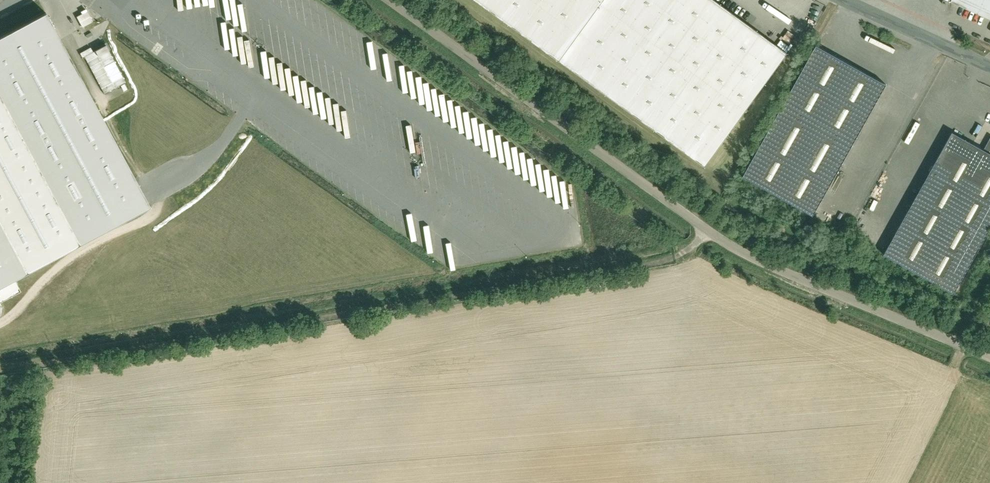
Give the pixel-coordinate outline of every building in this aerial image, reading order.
[(707,168),(788,55),(711,0),(474,0),(707,168)] [(989,16),(989,0),(955,0),(989,16)] [(82,27),(94,21),(88,8),(76,14),(82,27)] [(0,37),(0,95),(82,245),(153,206),(47,12),(0,37)] [(101,94),(124,83),(104,43),(91,49),(89,46),(78,51),(90,77),(92,76),(101,94)] [(814,217),(887,86),(817,47),(744,179),(814,217)] [(31,272),(82,245),(0,95),(0,216),(31,272)] [(986,148),(958,133),(890,257),(956,292),(989,229),(989,141),(986,148)] [(31,272),(0,216),(0,288),(31,272)]
